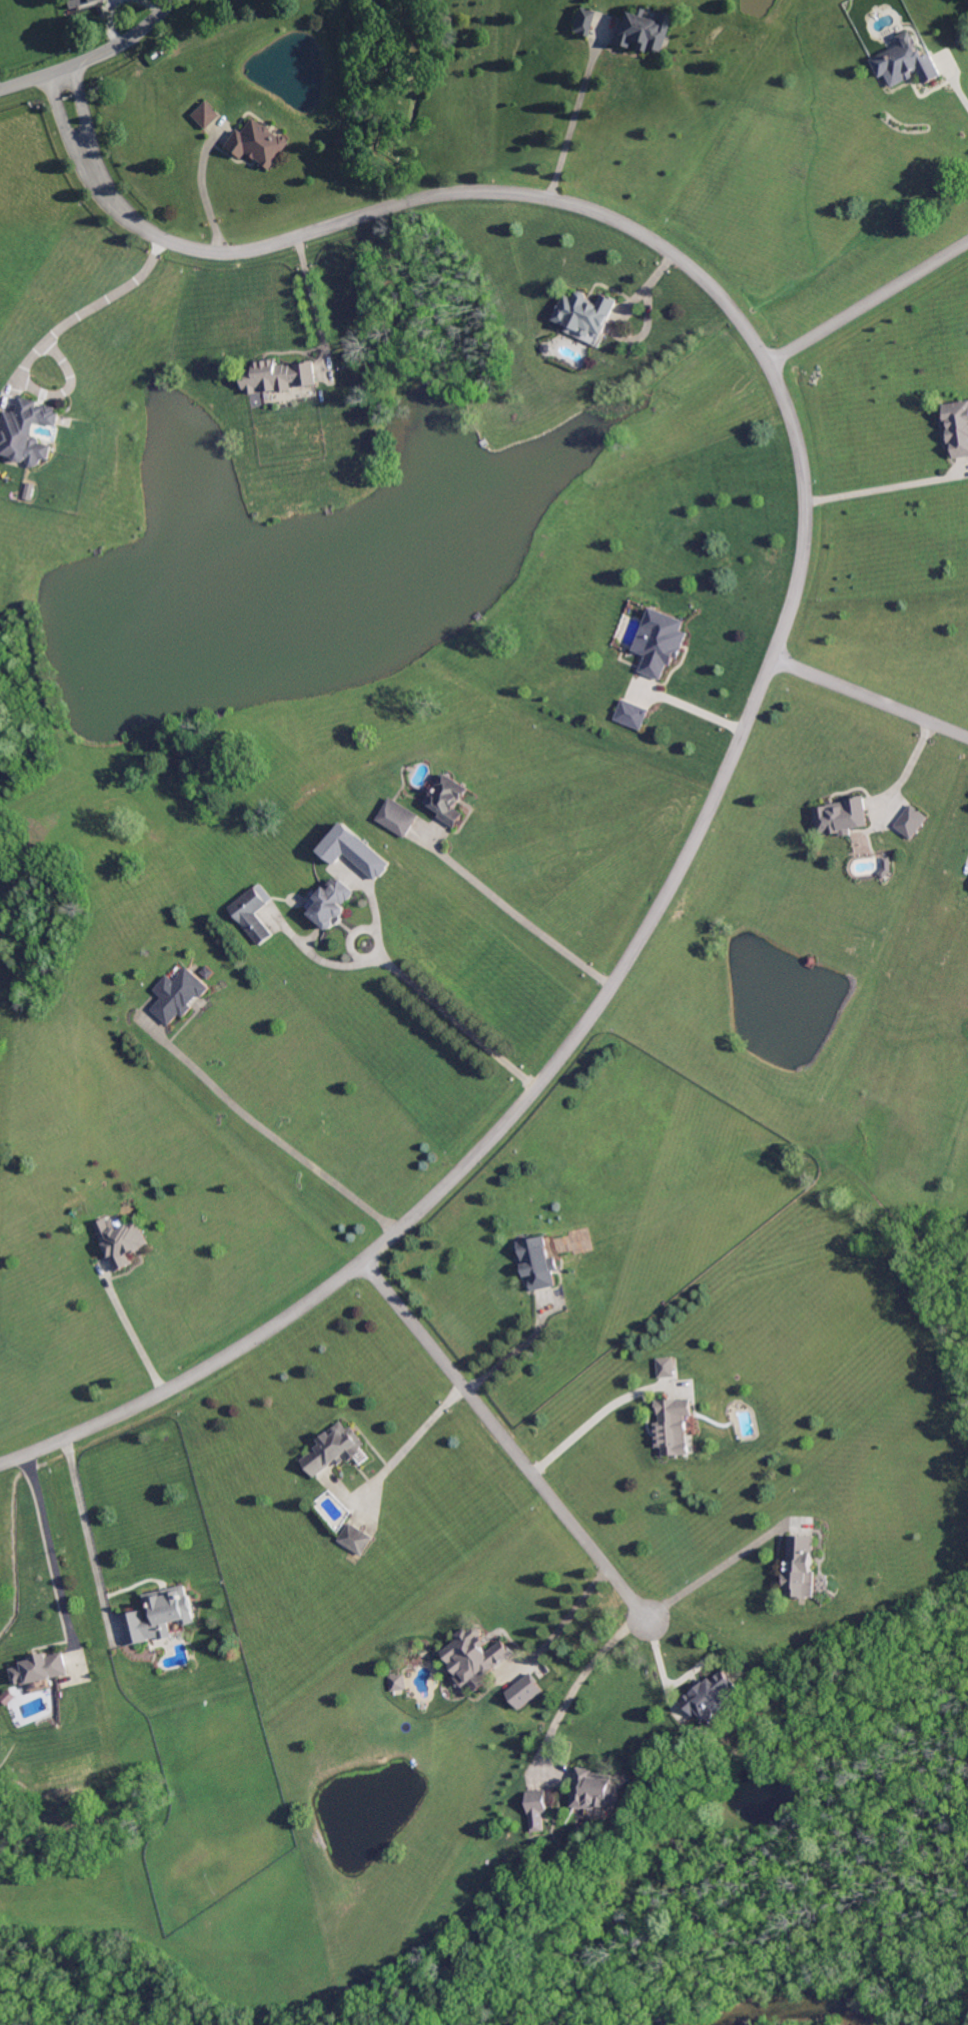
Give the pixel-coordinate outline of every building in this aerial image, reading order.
[(69,9),(67,0),(99,0),(96,1),(80,6),(77,7),(69,9)] [(587,37),(579,35),(579,33),(573,31),(580,7),(595,12),(587,37)] [(643,18),(655,21),(654,24),(656,24),(660,12),(671,15),(661,52),(649,49),(646,48),(644,52),(635,49),(637,42),(631,41),(629,48),(621,46),(621,47),(611,44),(612,43),(611,43),(616,27),(620,29),(625,12),(633,14),(635,7),(645,10),(643,18)] [(919,53),(922,51),(926,58),(932,55),(936,63),(943,76),(926,85),(919,72),(913,75),(915,78),(908,82),(908,81),(893,88),(886,76),(881,78),(872,61),(899,46),(895,37),(907,31),(919,53)] [(205,130),(191,115),(205,102),(219,116),(205,130)] [(262,127),(265,126),(270,130),(270,131),(277,137),(278,135),(281,137),(282,136),(287,140),(286,141),(289,143),(269,171),(259,164),(244,153),(240,159),(224,148),(237,130),(241,134),(252,119),(262,127)] [(598,305),(604,294),(619,301),(603,336),(594,331),(591,338),(581,333),(582,332),(570,326),(569,327),(554,320),(567,295),(575,299),(578,293),(583,292),(588,294),(586,299),(598,305)] [(277,366),(286,365),(286,366),(291,366),(291,369),(296,368),(296,365),(308,364),(308,362),(315,361),(317,385),(299,387),(298,382),(292,383),(292,388),(293,391),(277,392),(277,391),(262,392),(261,388),(256,389),(257,394),(243,396),(241,373),(246,373),(246,371),(254,370),(253,362),(275,360),(276,359),(277,366)] [(37,407),(43,409),(43,406),(46,407),(47,406),(56,408),(56,409),(59,410),(59,413),(61,414),(58,428),(42,424),(41,425),(36,424),(33,436),(38,438),(41,442),(40,444),(53,447),(49,461),(42,459),(41,464),(35,468),(31,467),(27,460),(22,464),(16,463),(13,458),(2,455),(4,446),(1,445),(4,432),(7,433),(8,431),(0,429),(5,412),(12,414),(13,412),(17,413),(20,403),(21,398),(38,402),(37,407)] [(944,405),(967,402),(967,457),(954,459),(952,444),(949,444),(947,428),(950,427),(949,422),(946,422),(944,405)] [(677,660),(674,659),(671,667),(667,666),(661,681),(640,672),(646,658),(633,652),(651,609),(685,623),(681,632),(688,635),(677,660)] [(641,731),(615,720),(623,700),(649,711),(641,731)] [(457,809),(466,815),(457,828),(440,817),(442,814),(426,803),(432,793),(435,795),(440,786),(438,785),(445,774),(470,789),(457,809)] [(852,835),(841,837),(841,833),(828,835),(828,833),(819,834),(815,809),(829,807),(829,805),(846,803),(846,799),(865,797),(868,826),(851,829),(852,835)] [(376,821),(405,839),(419,816),(390,798),(376,821)] [(912,839),(896,826),(912,805),(929,818),(912,839)] [(390,866),(343,824),(318,852),(334,866),(344,855),(376,883),(390,866)] [(884,879),(879,874),(884,869),(884,858),(891,858),(892,872),(884,879)] [(356,894),(348,902),(347,901),(342,908),(345,910),(345,914),(342,918),(337,918),(334,921),(334,926),(331,931),(326,931),(308,915),(318,903),(313,899),(323,888),(328,892),(334,886),(336,883),(339,880),(356,894)] [(260,947),(229,908),(260,885),(272,899),(266,905),(255,914),(273,936),(260,947)] [(208,980),(200,973),(206,966),(214,973),(208,980)] [(212,989),(204,999),(200,996),(191,1005),(195,1008),(185,1018),(182,1015),(171,1026),(154,1011),(165,999),(157,991),(170,976),(176,982),(189,968),(212,989)] [(149,1246),(133,1255),(132,1253),(128,1255),(133,1264),(117,1273),(104,1244),(100,1236),(117,1228),(118,1231),(137,1221),(149,1246)] [(550,1259),(556,1258),(558,1271),(553,1272),(556,1288),(532,1291),(529,1277),(524,1278),(522,1265),(530,1264),(529,1261),(522,1262),(518,1243),(546,1237),(550,1259)] [(655,1359),(657,1379),(674,1377),(672,1358),(655,1359)] [(693,1416),(687,1416),(688,1432),(686,1432),(688,1443),(690,1443),(690,1455),(664,1457),(663,1448),(657,1449),(655,1424),(660,1423),(660,1416),(659,1416),(659,1413),(656,1414),(656,1402),(692,1399),(693,1416)] [(346,1431),(351,1427),(365,1446),(359,1450),(361,1453),(348,1463),(343,1456),(342,1457),(344,1461),(337,1467),(334,1463),(314,1478),(301,1461),(321,1445),(318,1441),(328,1433),(340,1423),(346,1431)] [(363,1556),(339,1542),(350,1524),(374,1539),(363,1556)] [(814,1571),(816,1571),(815,1597),(787,1597),(787,1559),(789,1559),(790,1536),(814,1536),(814,1571)] [(194,1624),(181,1627),(180,1622),(169,1625),(172,1638),(159,1641),(159,1638),(149,1640),(149,1642),(130,1647),(123,1616),(143,1611),(145,1622),(149,1621),(144,1595),(186,1586),(194,1624)] [(483,1632),(483,1634),(481,1636),(489,1645),(484,1648),(489,1654),(503,1641),(514,1653),(484,1679),(488,1686),(478,1694),(470,1684),(464,1689),(455,1678),(458,1676),(443,1653),(458,1640),(456,1637),(467,1628),(470,1632),(476,1628),(480,1629),(483,1632)] [(48,1657),(64,1654),(69,1674),(26,1684),(25,1681),(20,1682),(21,1684),(14,1686),(11,1670),(23,1667),(22,1663),(30,1661),(29,1657),(47,1654),(48,1657)] [(737,1686),(727,1695),(736,1705),(720,1720),(718,1718),(715,1720),(712,1720),(710,1718),(708,1720),(701,1714),(697,1717),(682,1701),(692,1692),(691,1690),(702,1680),(706,1684),(712,1679),(714,1681),(724,1672),(737,1686)] [(387,1677),(389,1691),(404,1690),(402,1675),(387,1677)] [(620,1805),(610,1804),(609,1808),(600,1807),(600,1811),(574,1808),(575,1798),(574,1798),(575,1789),(577,1789),(579,1768),(595,1770),(595,1774),(616,1777),(615,1785),(623,1786),(620,1805)] [(530,1815),(527,1793),(546,1791),(549,1813),(530,1815)]
